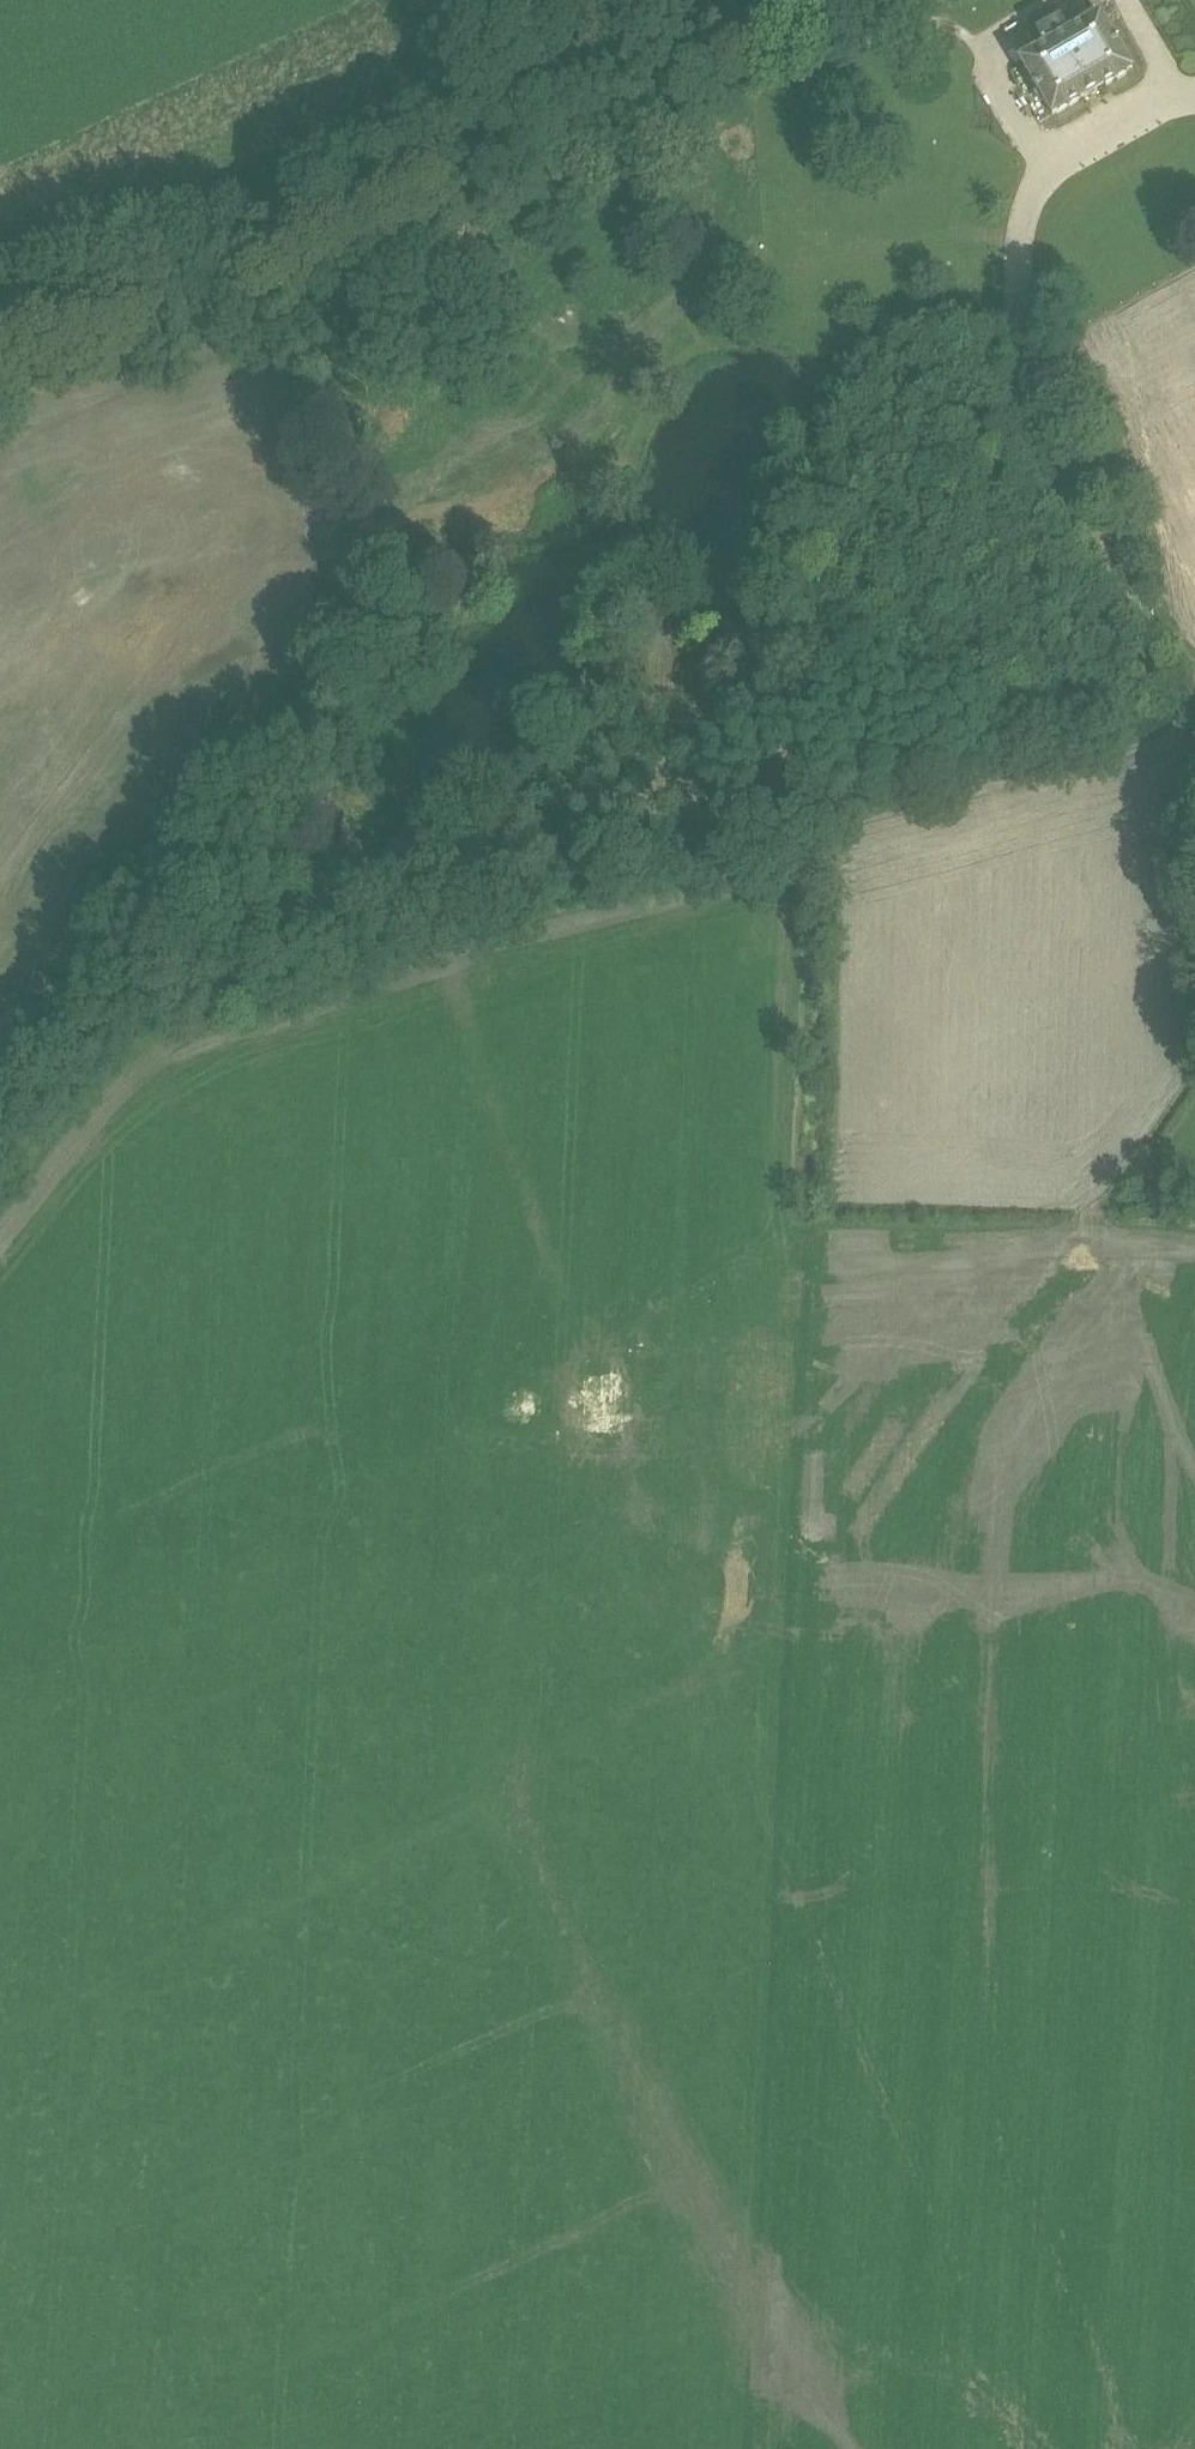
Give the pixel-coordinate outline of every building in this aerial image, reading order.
[(1133,70),(1102,17),(1086,26),(1077,10),(1039,32),(1046,46),(1021,61),(1053,117),(1133,70)]
